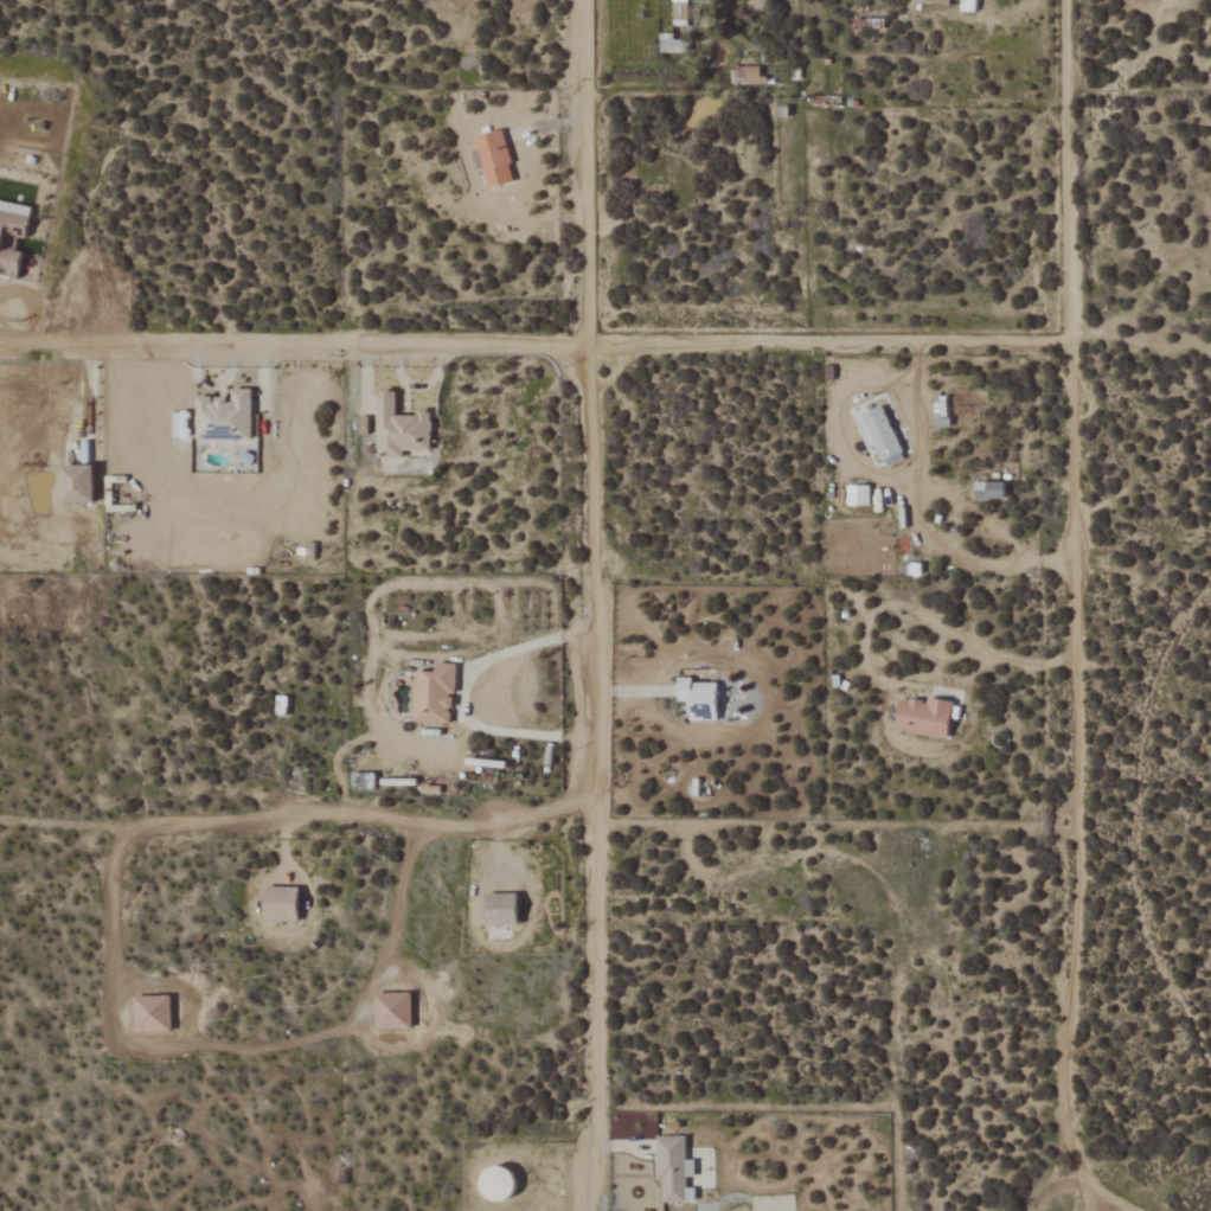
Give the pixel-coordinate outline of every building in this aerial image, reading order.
[(473,137),(486,189),(514,182),(501,130),(473,137)] [(13,267),(11,277),(24,279),(29,251),(21,250),(23,238),(32,239),(38,207),(0,200),(0,264),(13,267)] [(258,440),(258,388),(237,388),(237,397),(202,397),(201,440),(258,440)] [(436,451),(436,414),(401,415),(401,391),(381,392),(382,457),(408,456),(408,451),(436,451)] [(865,450),(873,447),(880,464),(900,456),(880,408),(852,419),(865,450)] [(178,412),(177,438),(192,438),(193,413),(178,412)] [(101,465),(71,465),(72,502),(102,502),(101,465)] [(1005,483),(972,483),(972,499),(1005,500),(1005,483)] [(867,487),(845,487),(846,507),(868,507),(867,487)] [(418,722),(454,724),(455,694),(460,694),(462,665),(442,664),(442,672),(420,670),(418,722)] [(695,721),(724,721),(724,683),(696,683),(696,678),(682,678),(682,701),(695,701),(695,721)] [(905,699),(902,733),(956,737),(959,701),(933,699),(932,701),(905,699)] [(271,922),(304,923),(305,889),(272,888),(271,922)] [(493,925),(524,926),(525,894),(494,893),(493,925)] [(418,1029),(417,993),(381,993),(381,1030),(418,1029)] [(175,996),(140,996),(141,1032),(176,1032),(175,996)] [(506,1162),(484,1180),(504,1206),(526,1188),(506,1162)]
